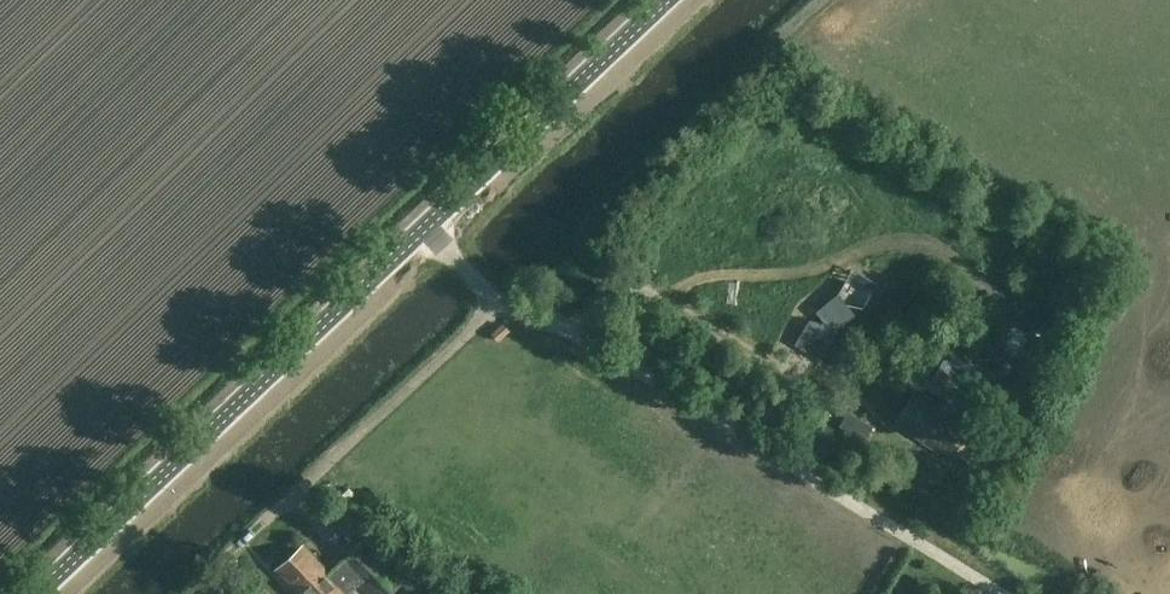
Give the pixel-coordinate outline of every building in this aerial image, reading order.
[(794,346),(819,360),(838,332),(855,317),(836,294),(815,312),(823,324),(808,321),(794,346)] [(940,399),(937,403),(939,404),(940,410),(947,414),(951,407),(963,414),(984,382),(946,357),(923,388),(940,399)] [(953,462),(973,432),(947,414),(940,410),(939,404),(937,403),(918,390),(895,424),(953,462)] [(873,427),(846,412),(837,427),(864,442),(873,427)] [(345,502),(354,494),(349,489),(340,497),(345,502)] [(364,540),(329,573),(302,545),(276,570),(299,593),(349,593),(360,584),(369,593),(392,593),(404,583),(364,540)]
